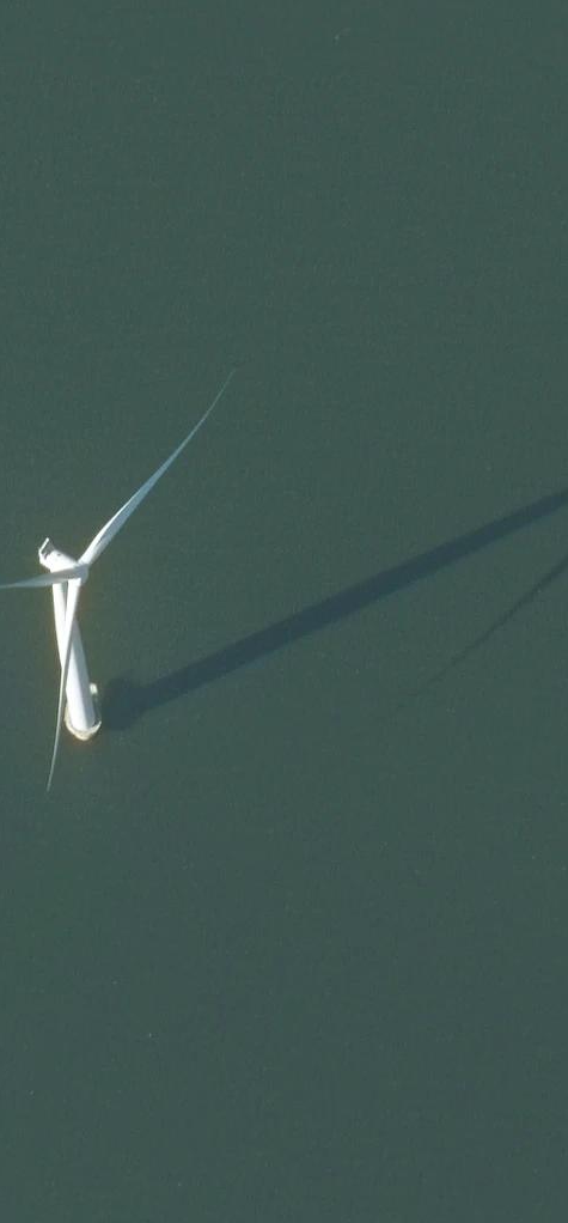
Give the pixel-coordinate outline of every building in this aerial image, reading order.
[(77,719),(75,724),(76,730),(80,735),(85,737),(91,737),(96,734),(98,729),(99,723),(96,718),(92,714),(86,713),(81,715),(77,719)]
